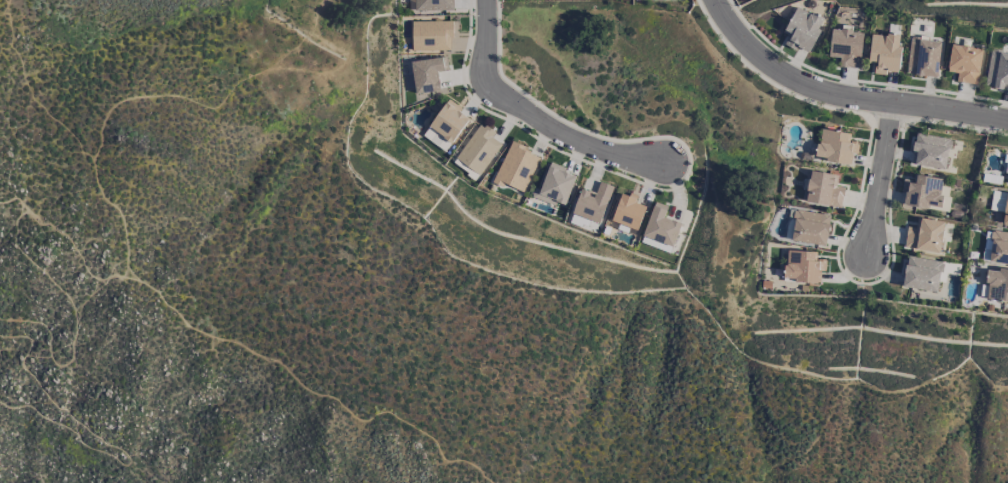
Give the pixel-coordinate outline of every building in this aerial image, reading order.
[(408,11),(455,10),(454,0),(408,0),(408,11)] [(784,32),(788,34),(784,43),(809,53),(824,18),(795,6),(784,32)] [(451,20),(411,21),(411,50),(451,49),(451,20)] [(859,68),(863,31),(832,28),(829,56),(839,57),(839,66),(859,68)] [(868,63),(874,63),(873,73),(886,75),(886,71),(897,72),(901,36),(871,32),(868,63)] [(940,41),(909,38),(906,73),(937,76),(940,41)] [(957,73),(956,81),(977,84),(982,48),(951,44),(947,71),(957,73)] [(989,51),(985,86),(1002,88),(1003,84),(1007,85),(1007,53),(989,51)] [(410,61),(414,93),(440,90),(438,71),(448,70),(447,57),(410,61)] [(482,175),(501,142),(492,137),(495,132),(478,122),(455,160),(482,175)] [(853,164),(856,143),(849,142),(850,133),(820,128),(816,159),(853,164)] [(946,169),(950,138),(915,133),(912,151),(916,152),(914,165),(946,169)] [(491,182),(502,187),(504,183),(523,192),(540,155),(510,141),(491,182)] [(540,189),(534,187),(531,197),(548,202),(549,199),(566,204),(576,172),(548,164),(540,189)] [(841,207),(844,187),(836,185),(837,174),(809,170),(805,202),(841,207)] [(943,178),(916,174),(915,180),(903,178),(901,192),(905,192),(903,205),(948,212),(950,195),(941,193),(943,178)] [(581,187),(572,213),(599,223),(613,186),(599,181),(595,193),(581,187)] [(621,191),(611,221),(637,230),(646,206),(635,202),(636,197),(621,191)] [(680,222),(664,217),(667,205),(653,201),(643,237),(673,246),(680,222)] [(826,245),(830,215),(792,208),(787,239),(826,245)] [(939,253),(944,221),(919,217),(918,227),(907,226),(904,247),(939,253)] [(1007,264),(1007,232),(992,230),(987,260),(1007,264)] [(825,259),(816,258),(816,251),(786,250),(784,280),(820,281),(820,270),(825,271),(825,259)] [(938,291),(941,260),(906,256),(902,287),(938,291)] [(987,268),(985,299),(1007,301),(1007,270),(987,268)]
